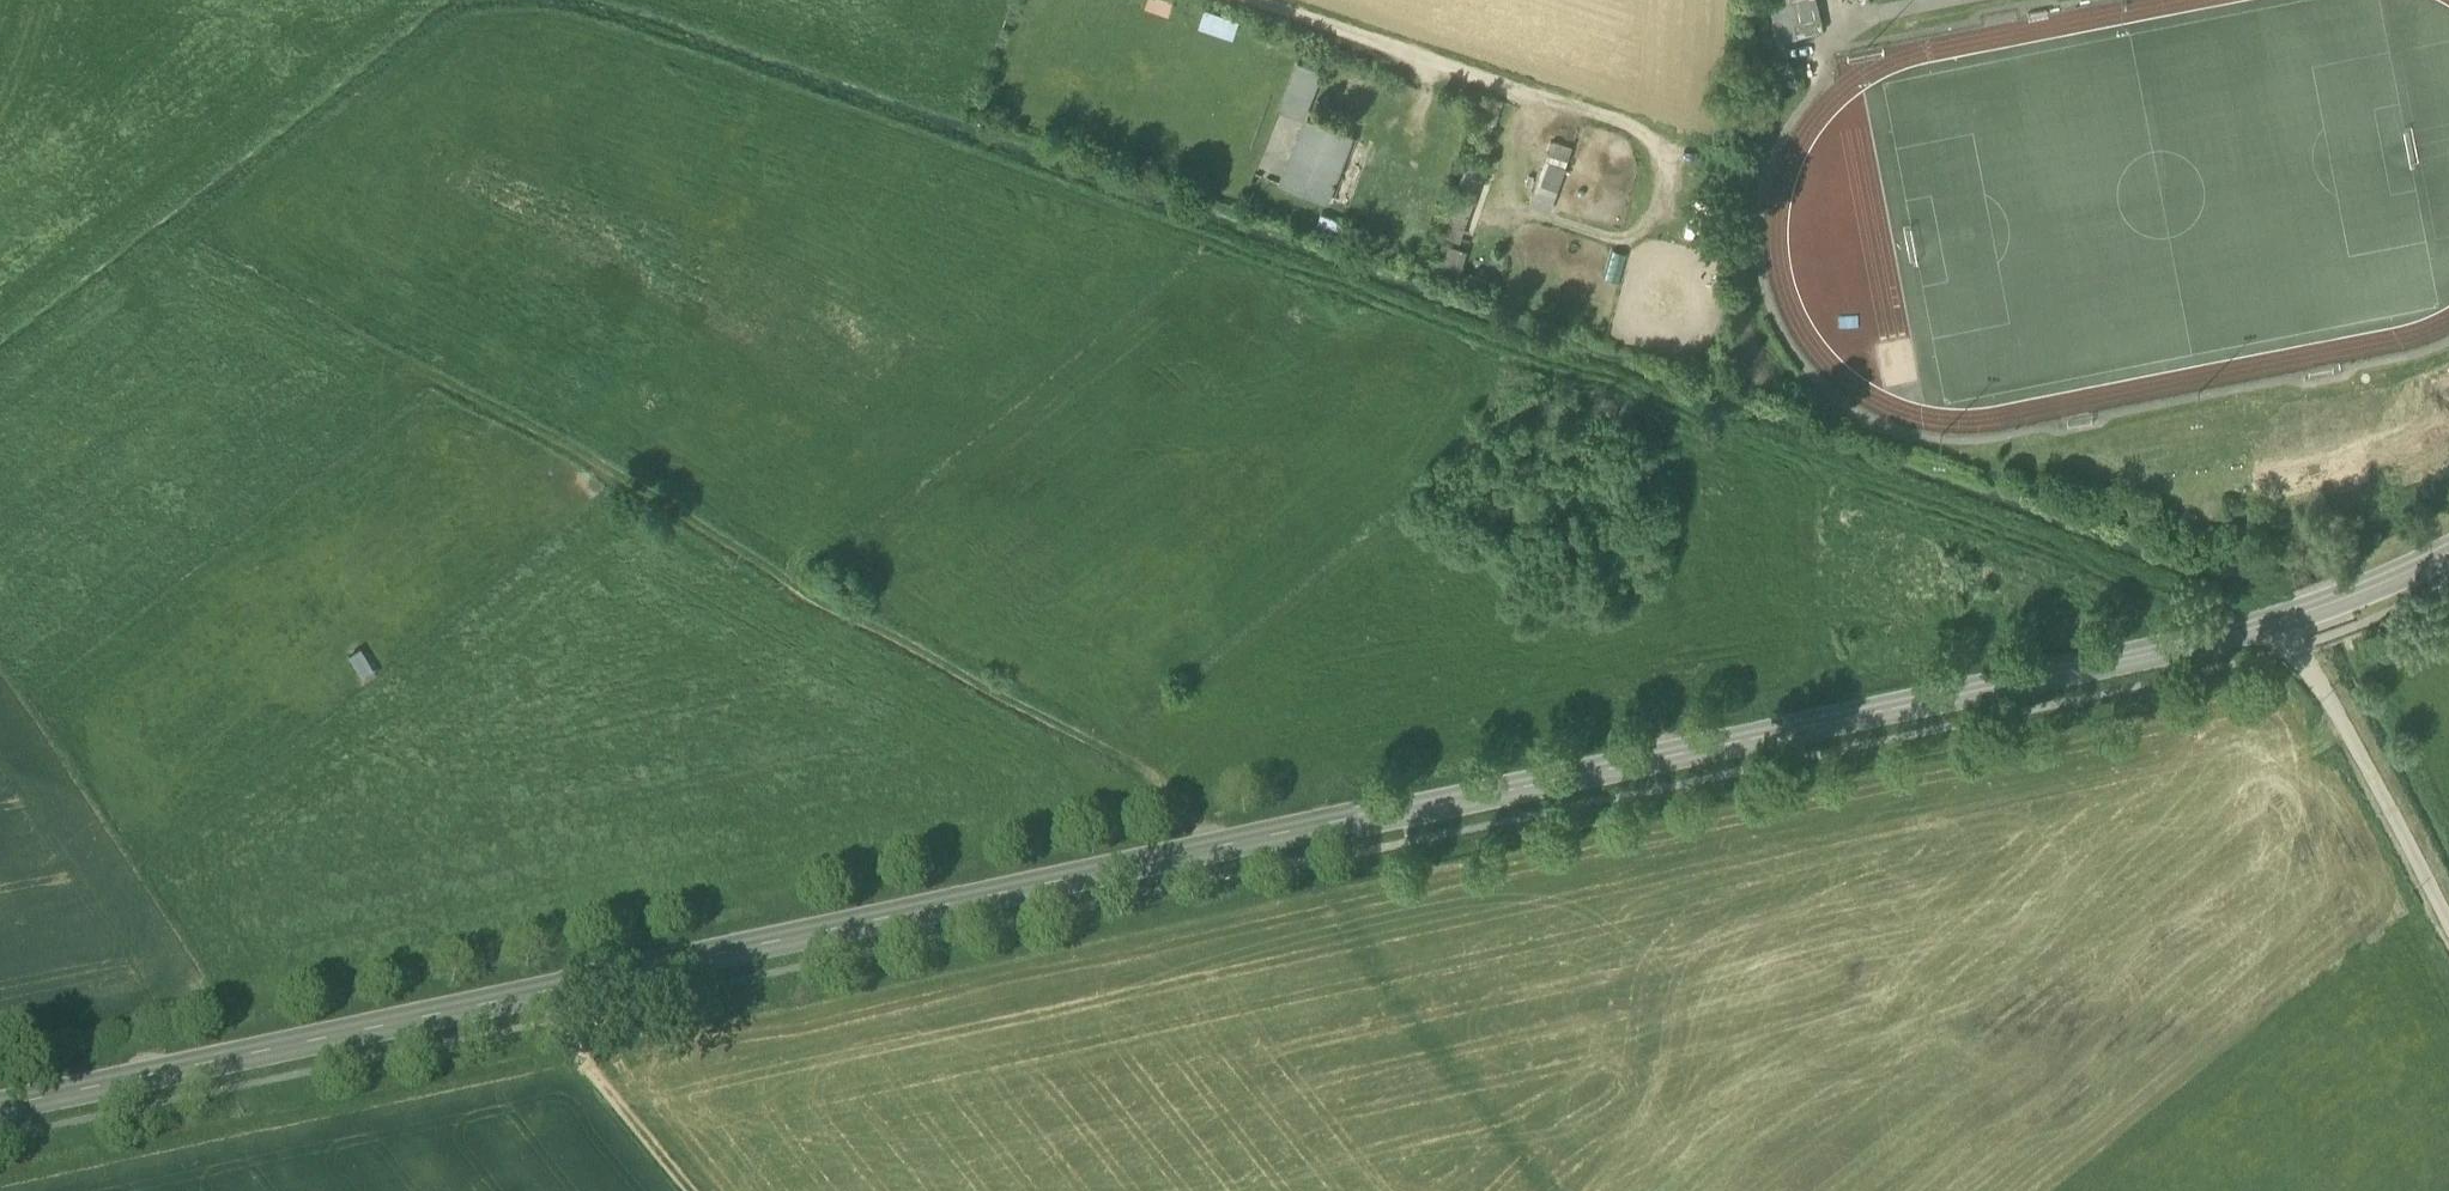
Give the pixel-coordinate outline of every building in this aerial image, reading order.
[(1146,7),(1169,15),(1174,0),(1148,0),(1146,7)] [(1790,0),(1770,0),(1778,40),(1798,36),(1795,22),(1790,0)] [(1817,0),(1790,0),(1795,22),(1821,17),(1817,0)] [(1240,20),(1205,8),(1198,26),(1234,38),(1240,20)] [(1795,22),(1798,36),(1824,31),(1821,17),(1795,22)] [(1282,107),(1303,115),(1321,70),(1299,61),(1282,107)] [(1305,193),(1326,201),(1353,135),(1351,135),(1308,118),(1282,184),(1297,190),(1296,193),(1303,196),(1305,193)] [(1326,201),(1333,204),(1360,135),(1352,132),(1351,135),(1353,135),(1326,201)] [(1550,212),(1573,146),(1552,139),(1529,204),(1550,212)] [(1489,170),(1467,161),(1439,233),(1461,242),(1489,170)] [(1317,225),(1340,234),(1345,223),(1322,214),(1317,225)] [(1458,280),(1468,250),(1450,244),(1440,274),(1458,280)] [(358,647),(347,655),(358,672),(370,665),(358,647)]
